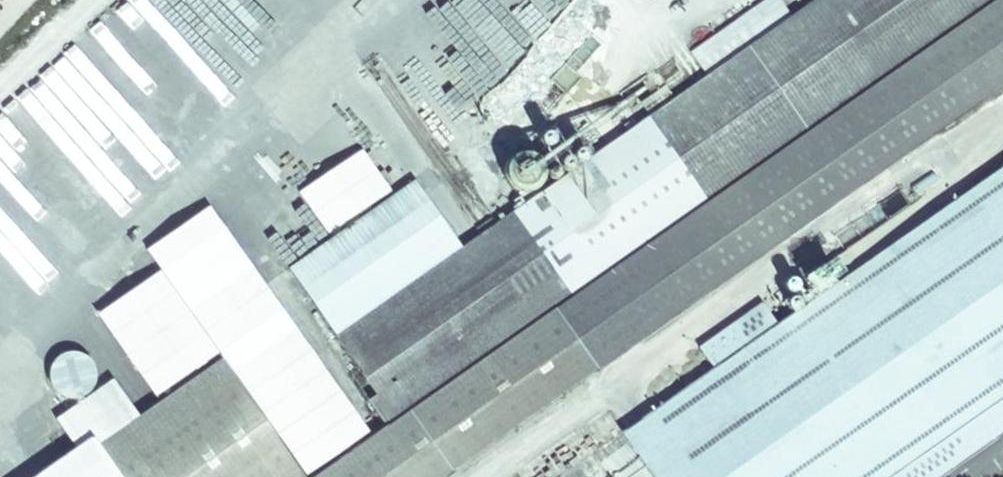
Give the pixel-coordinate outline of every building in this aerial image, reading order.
[(73,258),(133,204),(95,163),(104,155),(143,197),(200,145),(186,130),(201,116),(210,125),(245,92),(160,0),(139,0),(128,10),(120,1),(0,112),(0,179),(73,258)] [(1002,59),(1002,0),(745,0),(693,37),(704,53),(476,218),(338,318),(379,375),(371,381),(390,407),(311,464),(223,343),(101,430),(96,423),(20,476),(423,476),(1002,59)] [(328,214),(390,169),(361,128),(298,173),(328,214)] [(998,390),(1002,387),(1002,144),(831,264),(817,244),(794,260),(811,284),(681,374),(647,398),(703,476),(926,476),(1002,423),(1002,397),(998,390)] [(338,318),(476,218),(427,150),(289,250),(338,318)] [(371,413),(210,189),(148,233),(310,457),(371,413)] [(221,336),(162,255),(101,299),(160,380),(221,336)] [(712,305),(682,326),(696,347),(726,326),(712,305)] [(98,367),(99,360),(98,353),(94,346),(89,341),(83,338),(75,336),(68,337),(61,341),(56,346),(53,352),(52,359),(53,367),(56,373),(61,379),(68,382),(75,383),(82,382),(89,379),(94,374),(98,367)] [(647,398),(615,424),(651,476),(703,476),(647,398)]
